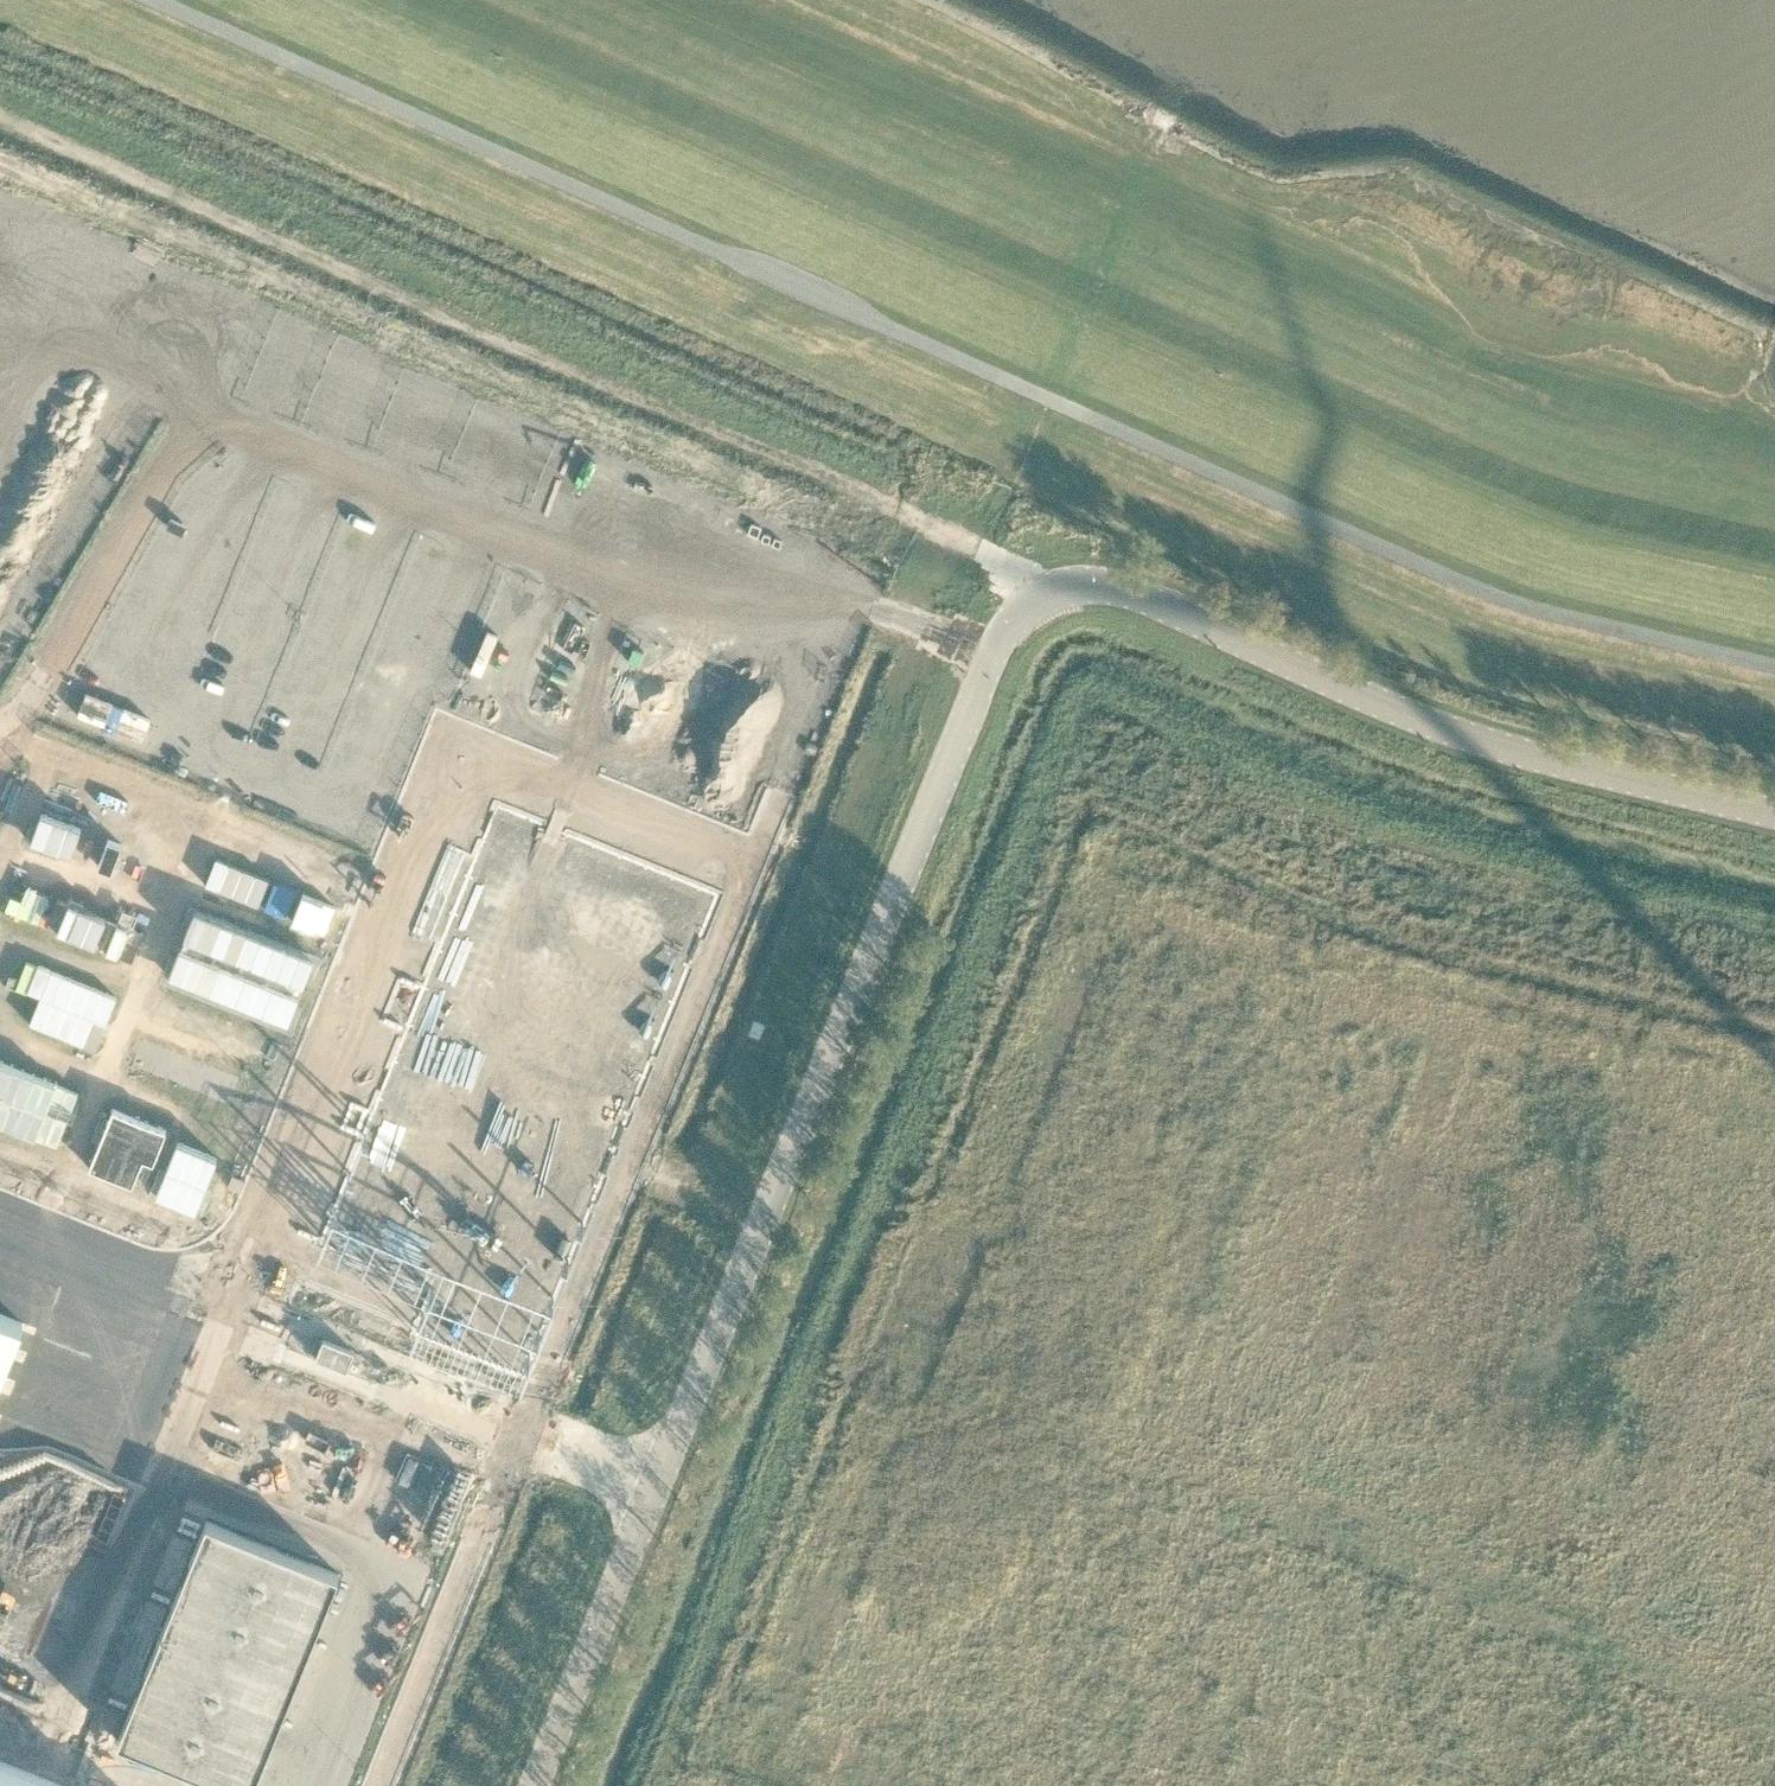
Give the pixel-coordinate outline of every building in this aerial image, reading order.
[(406,1029),(321,1244),(432,1288),(413,1335),(528,1380),(719,892),(494,804),(423,986),(399,976),(382,1019),(406,1029)] [(42,812),(32,839),(72,854),(83,827),(42,812)] [(108,837),(98,864),(112,869),(123,842),(108,837)] [(11,894),(6,908),(133,959),(145,930),(130,924),(129,927),(58,898),(52,913),(43,910),(50,894),(27,885),(22,899),(11,894)] [(303,892),(292,919),(325,932),(336,905),(303,892)] [(196,910),(171,973),(289,1020),(314,957),(196,910)] [(53,969),(31,1022),(97,1048),(118,995),(53,969)] [(226,1035),(216,1062),(242,1072),(253,1045),(226,1035)] [(144,1037),(133,1064),(231,1103),(241,1076),(144,1037)] [(57,1144),(79,1091),(0,1059),(0,1121),(57,1144)] [(114,1107),(91,1165),(133,1182),(144,1155),(154,1159),(166,1128),(114,1107)] [(218,1156),(179,1140),(157,1193),(196,1209),(218,1156)] [(24,1313),(0,1304),(0,1375),(24,1313)] [(119,1739),(235,1785),(253,1785),(339,1572),(208,1519),(119,1739)] [(0,1758),(0,1785),(70,1785),(0,1758)]
